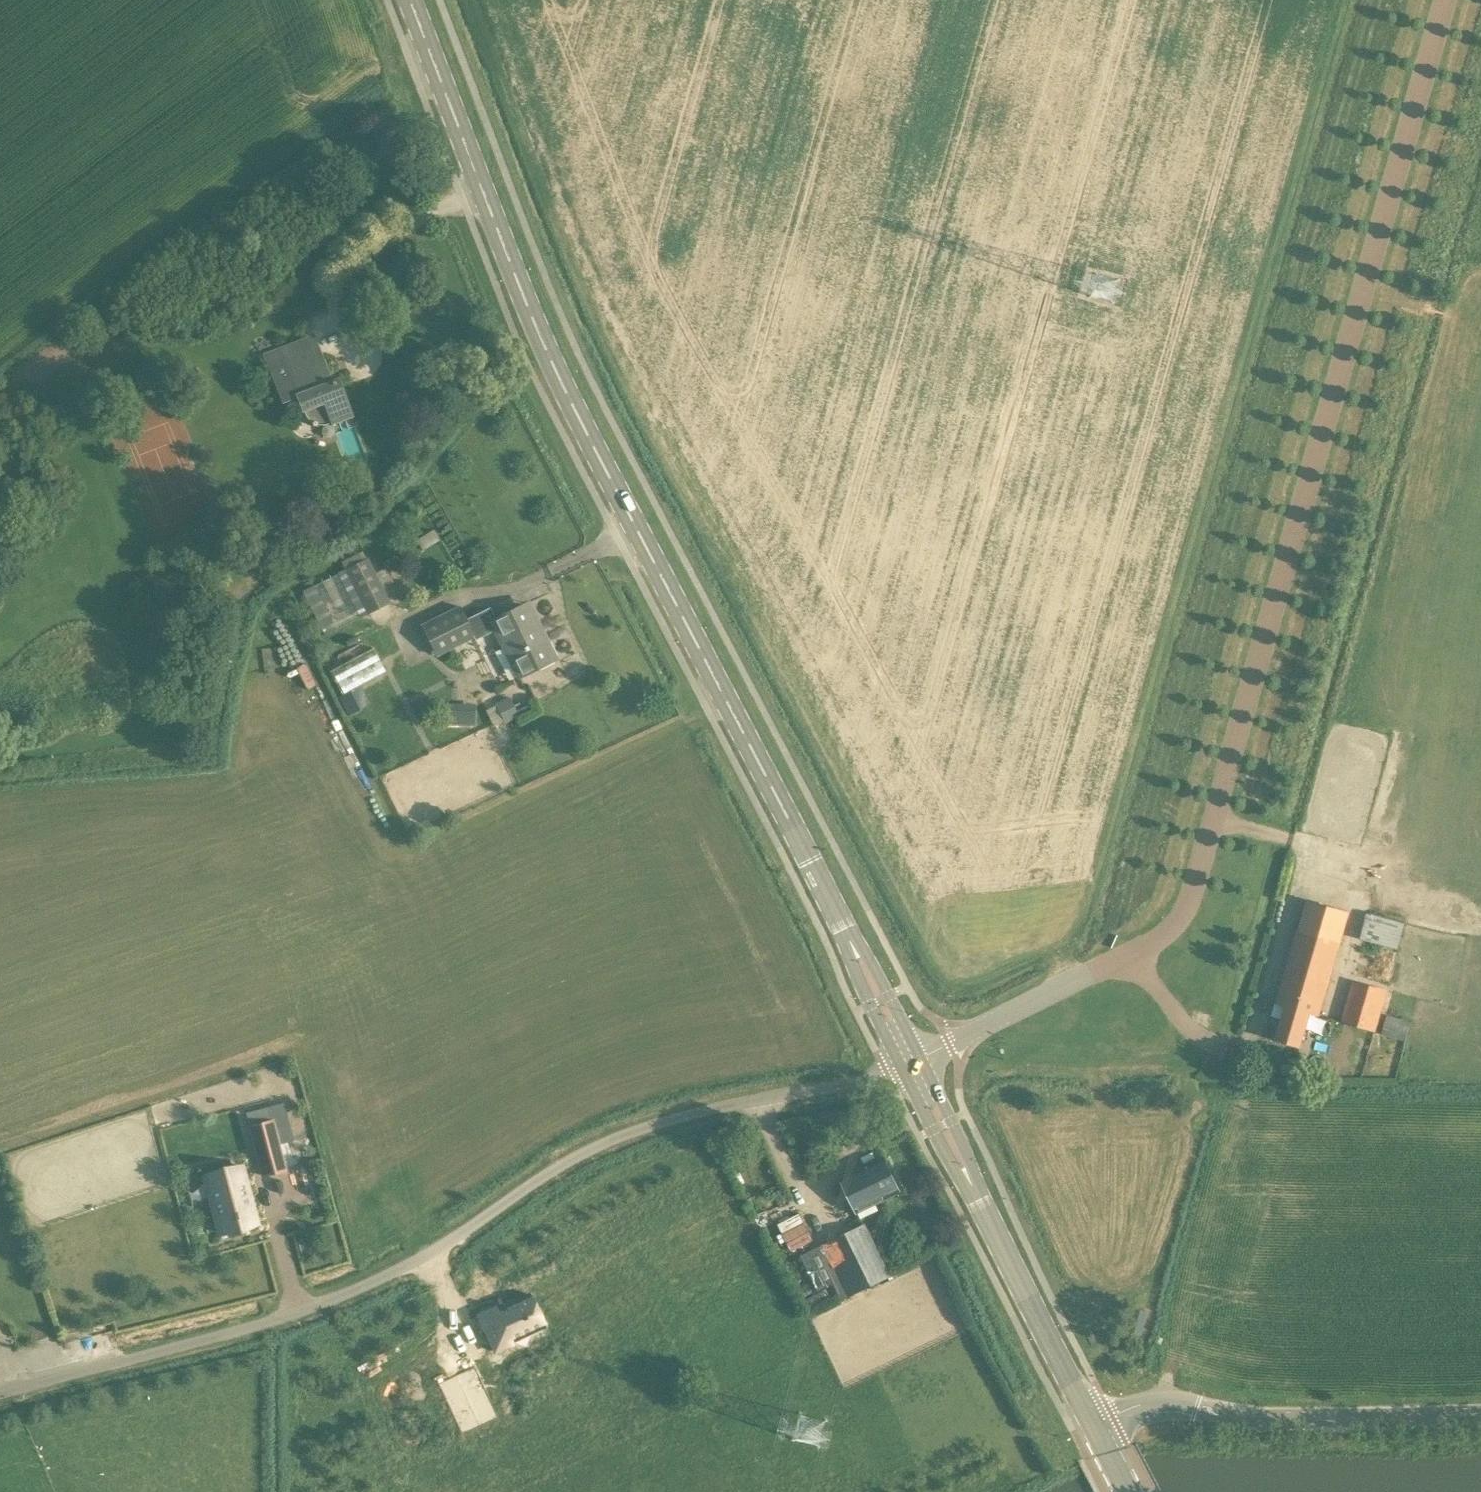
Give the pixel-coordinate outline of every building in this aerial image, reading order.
[(327,423),(330,422),(351,415),(337,379),(328,383),(325,374),(327,373),(313,336),(264,354),(282,404),(298,398),(304,414),(305,416),(307,418),(309,419),(311,421),(313,422),(316,423),(319,424),(322,424),(325,424),(327,423)] [(422,547),(439,539),(435,530),(417,539),(422,547)] [(366,615),(390,604),(386,596),(397,591),(386,569),(376,574),(367,558),(344,569),(366,615)] [(474,640),(493,631),(517,678),(555,658),(544,636),(540,638),(523,605),(495,619),(490,606),(465,618),(459,605),(420,624),(435,657),(473,638),(474,640)] [(384,671),(372,649),(331,670),(342,693),(384,671)] [(347,715),(359,708),(350,691),(338,697),(347,715)] [(496,703),(496,704),(504,722),(517,716),(509,697),(496,703)] [(476,709),(447,708),(446,723),(476,724),(476,709)] [(1300,1047),(1310,1013),(1318,1015),(1348,913),(1306,901),(1276,1003),(1285,1006),(1275,1040),(1300,1047)] [(1369,910),(1363,938),(1399,947),(1406,919),(1369,910)] [(1375,1032),(1387,990),(1352,980),(1340,1022),(1375,1032)] [(1409,1022),(1387,1015),(1382,1034),(1404,1041),(1409,1022)] [(285,1168),(278,1145),(256,1151),(262,1175),(285,1168)] [(839,1178),(856,1213),(900,1192),(883,1157),(839,1178)] [(248,1193),(241,1165),(204,1175),(211,1203),(214,1202),(222,1233),(253,1224),(245,1194),(248,1193)] [(849,1296),(890,1276),(864,1224),(822,1244),(849,1296)] [(545,1324),(528,1292),(496,1309),(495,1307),(478,1316),(496,1351),(513,1343),(513,1341),(545,1324)] [(473,1368),(438,1386),(460,1429),(495,1410),(473,1368)]
